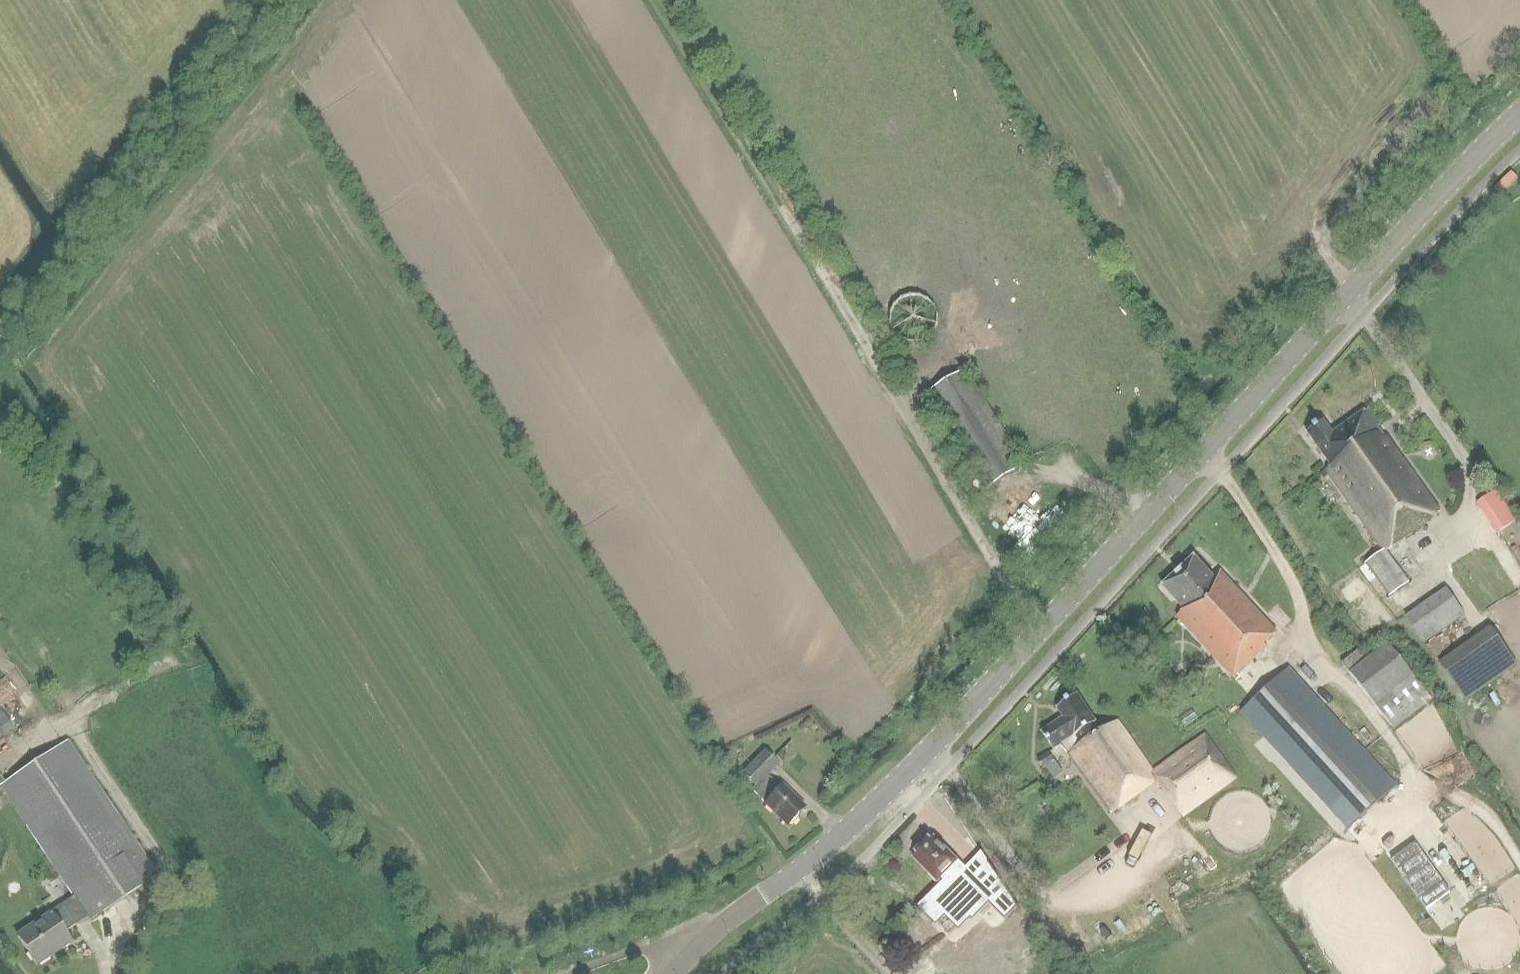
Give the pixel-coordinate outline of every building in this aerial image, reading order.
[(912,343),(917,343),(922,341),(925,340),(929,336),(933,333),(935,328),(937,324),(937,319),(937,315),(936,310),(933,305),(930,301),(926,298),(922,296),(918,295),(913,294),(909,295),(904,296),(900,298),(896,301),(893,305),(891,309),(889,314),(889,319),(889,323),(891,328),(893,332),(896,336),(899,338),(903,341),(907,342),(912,343)] [(966,370),(927,393),(986,490),(1025,467),(966,370)] [(1328,472),(1381,549),(1383,552),(1385,550),(1438,514),(1384,437),(1383,438),(1377,429),(1379,428),(1367,411),(1334,434),(1325,422),(1309,433),(1333,468),(1328,472)] [(1491,532),(1513,521),(1496,487),(1474,498),(1491,532)] [(1194,557),(1162,586),(1183,610),(1176,617),(1232,678),(1267,647),(1265,645),(1277,634),(1219,572),(1213,577),(1194,557)] [(1393,562),(1374,575),(1390,597),(1409,583),(1393,562)] [(1404,620),(1424,646),(1462,617),(1442,591),(1404,620)] [(1440,667),(1466,701),(1516,663),(1489,629),(1440,667)] [(1357,652),(1342,663),(1394,730),(1431,701),(1387,645),(1365,662),(1357,652)] [(1287,669),(1240,713),(1349,830),(1396,786),(1287,669)] [(1063,744),(1111,814),(1158,782),(1182,817),(1235,780),(1205,736),(1153,772),(1118,720),(1102,731),(1077,695),(1058,708),(1063,716),(1041,731),(1054,750),(1063,744)] [(0,711),(0,738),(12,730),(0,711)] [(1,788),(73,897),(14,936),(36,969),(72,945),(64,933),(86,918),(89,922),(158,875),(68,740),(3,783),(0,778),(0,788),(1,788)] [(740,764),(731,752),(723,757),(732,770),(740,764)] [(751,791),(786,826),(804,808),(782,785),(779,788),(767,776),(778,765),(765,752),(742,774),(755,787),(751,791)] [(1065,774),(1051,753),(1040,760),(1047,770),(1049,769),(1056,780),(1065,774)] [(1438,817),(1426,824),(1450,863),(1462,856),(1438,817)] [(916,855),(914,857),(930,873),(929,876),(936,883),(939,879),(942,882),(917,907),(932,923),(945,910),(959,924),(971,912),(972,914),(986,900),(989,904),(1005,920),(1017,908),(1019,912),(1021,911),(981,853),(980,854),(983,857),(969,872),(965,868),(957,860),(955,861),(932,839),(930,841),(927,844),(923,848),(920,846),(915,852),(916,855)]
